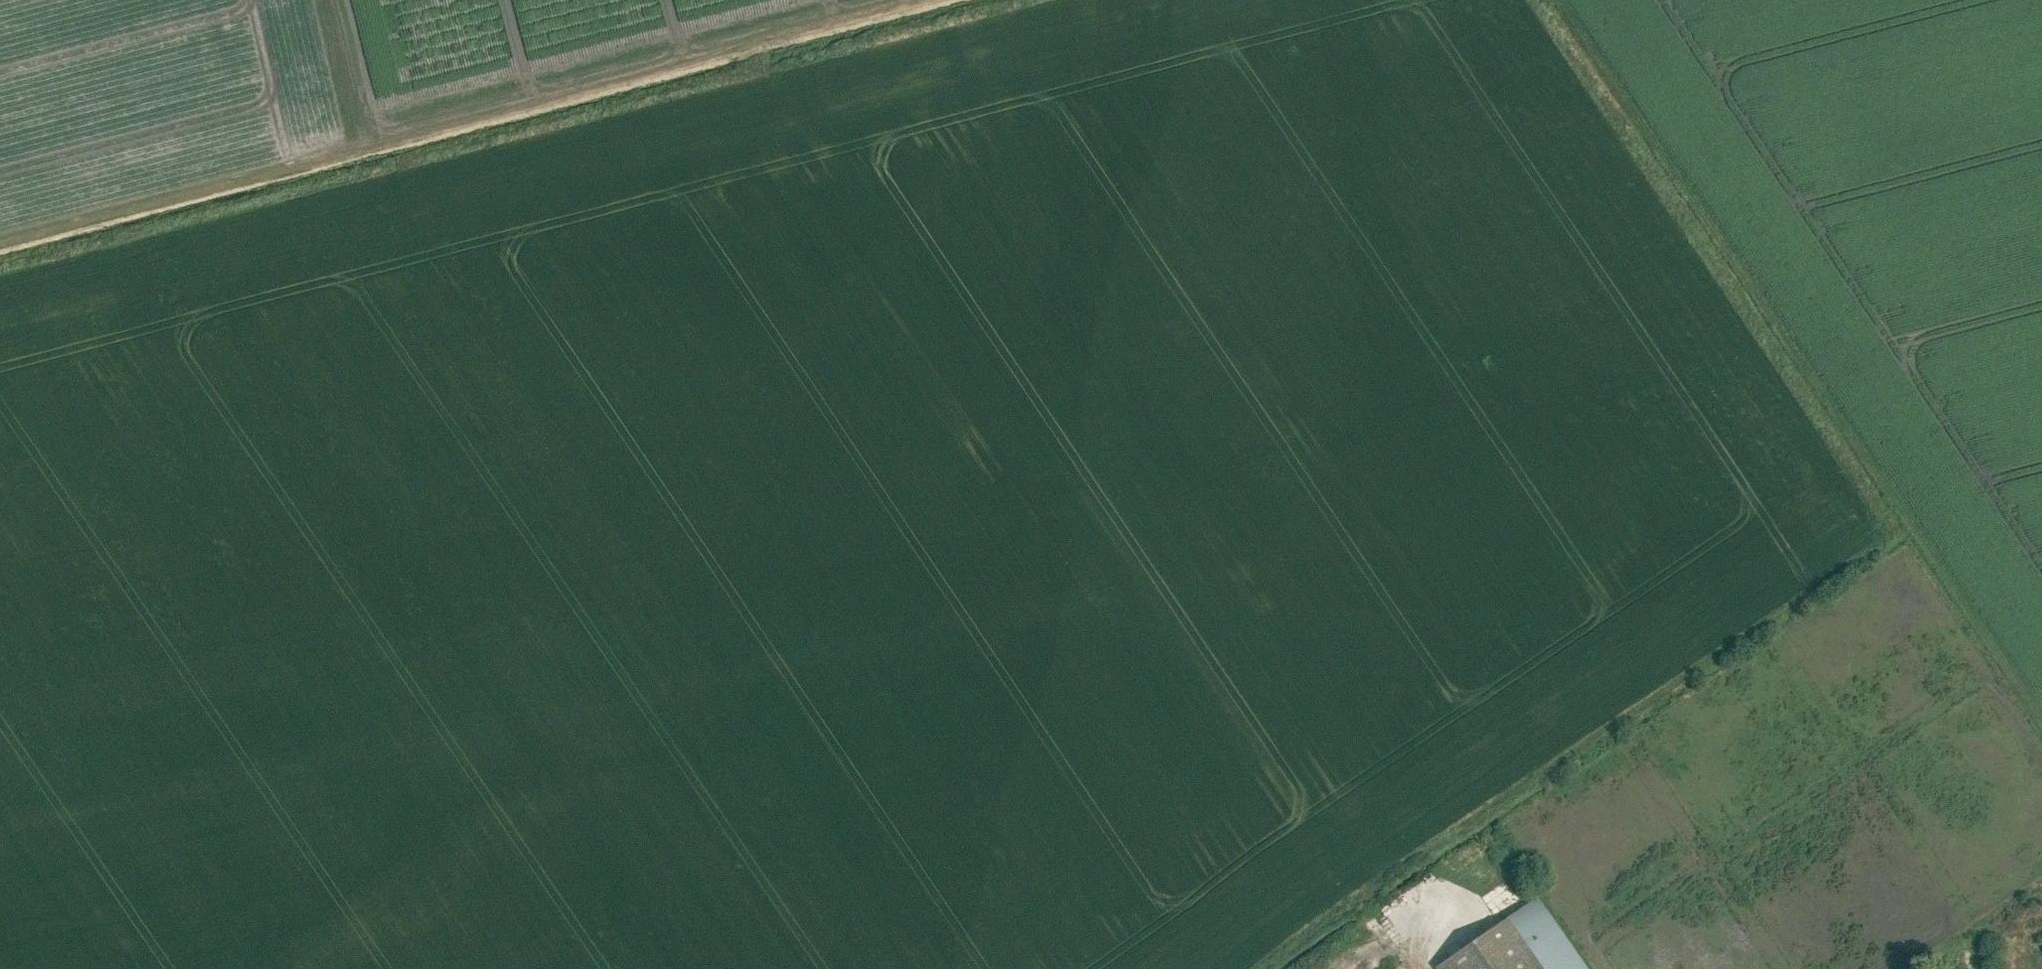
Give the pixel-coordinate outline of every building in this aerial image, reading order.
[(1536,897),(1511,914),(1437,965),(1440,968),(1586,968),(1536,897)]
